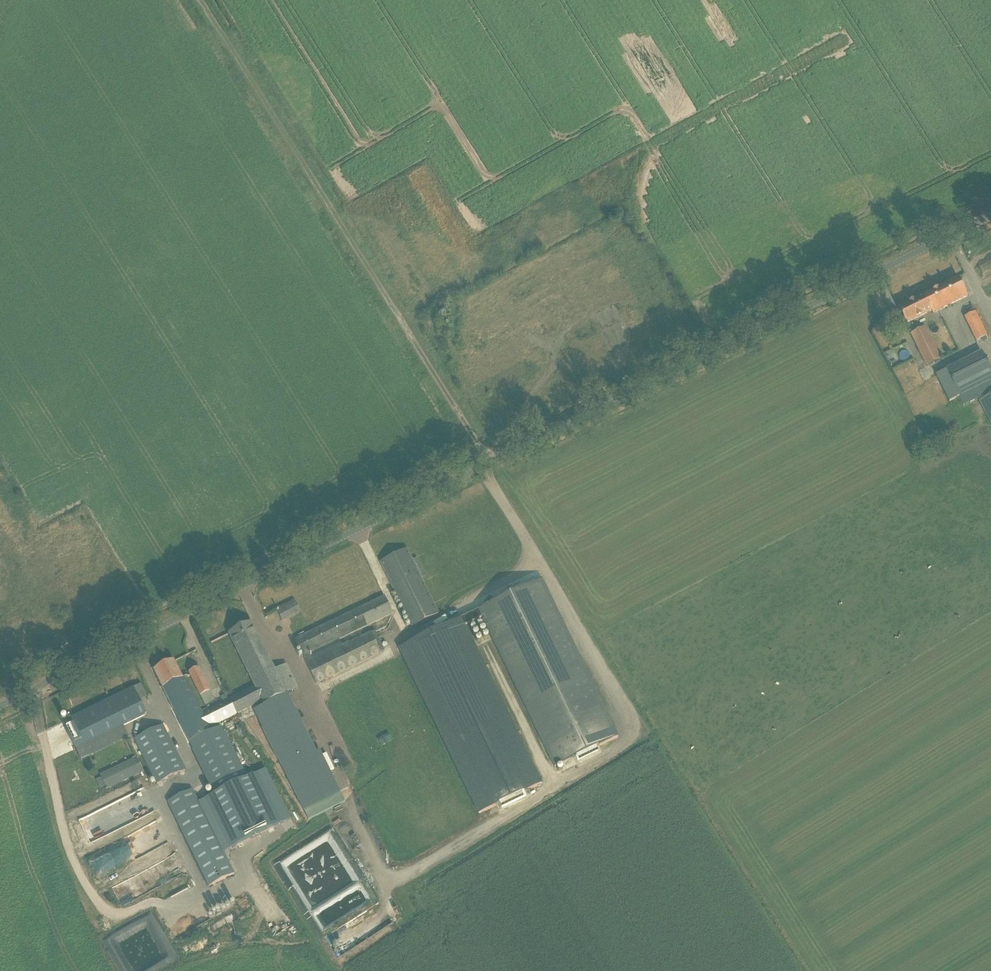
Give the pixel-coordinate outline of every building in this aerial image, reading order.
[(898,308),(906,324),(931,311),(933,314),(968,297),(958,278),(898,308)] [(964,317),(976,342),(987,336),(975,312),(964,317)] [(917,345),(927,366),(941,359),(930,339),(926,330),(912,337),(917,345)] [(964,406),(990,393),(990,371),(982,352),(936,375),(949,402),(959,397),(964,406)] [(407,550),(381,562),(412,627),(438,614),(407,550)] [(542,579),(398,648),(478,814),(541,784),(465,626),(482,618),(554,768),(618,737),(542,579)] [(384,597),(295,639),(300,648),(317,684),(381,653),(371,633),(342,647),(339,639),(393,614),(389,606),(384,597)] [(294,600),(277,609),(283,621),(300,613),(294,600)] [(256,711),(309,820),(345,802),(320,751),(316,753),(287,694),(299,688),(287,664),(275,670),(251,622),(229,634),(254,685),(229,698),(237,715),(263,702),(265,706),(256,711)] [(174,661),(154,671),(159,680),(163,689),(190,743),(213,732),(211,728),(237,715),(229,698),(203,711),(201,708),(198,701),(200,700),(198,697),(188,677),(187,676),(182,678),(178,670),(174,661)] [(199,668),(188,673),(189,675),(200,696),(210,691),(199,668)] [(65,718),(82,759),(131,738),(126,726),(151,715),(143,698),(147,697),(142,685),(65,718)] [(134,739),(156,784),(186,770),(164,725),(134,739)] [(213,732),(190,743),(193,749),(192,750),(215,795),(202,801),(226,850),(284,822),(260,774),(248,779),(226,734),(224,734),(221,728),(213,732)] [(101,778),(96,780),(100,789),(105,786),(106,789),(143,772),(136,757),(99,775),(101,778)] [(166,803),(208,887),(235,874),(193,789),(166,803)] [(345,934),(328,940),(330,946),(347,939),(345,934)]
